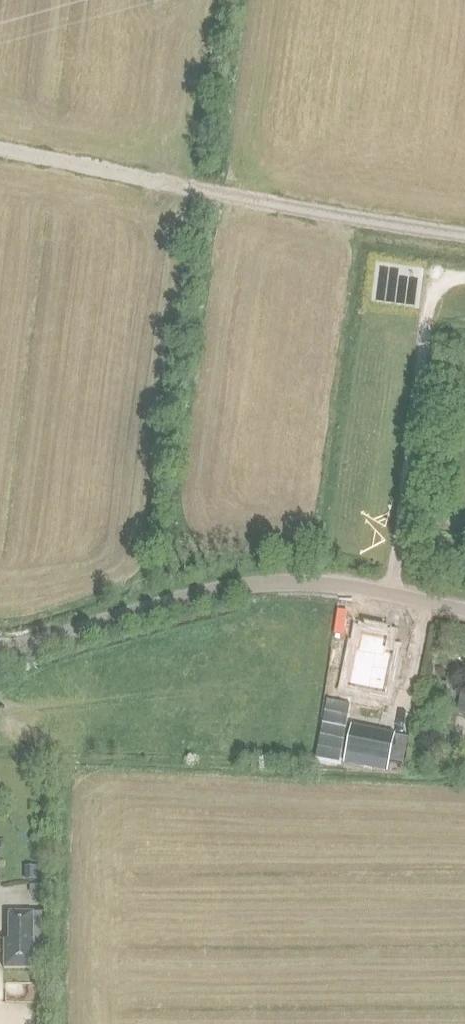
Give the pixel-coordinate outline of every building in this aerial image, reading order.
[(362,641),(353,681),(389,689),(397,650),(396,650),(399,634),(374,629),(371,643),(362,641)] [(351,705),(327,700),(316,759),(340,764),(351,705)] [(352,726),(346,754),(390,762),(395,736),(395,735),(352,726)] [(390,762),(404,764),(409,739),(395,736),(390,762)] [(2,969),(29,969),(30,913),(7,912),(6,940),(2,940),(2,969)]
